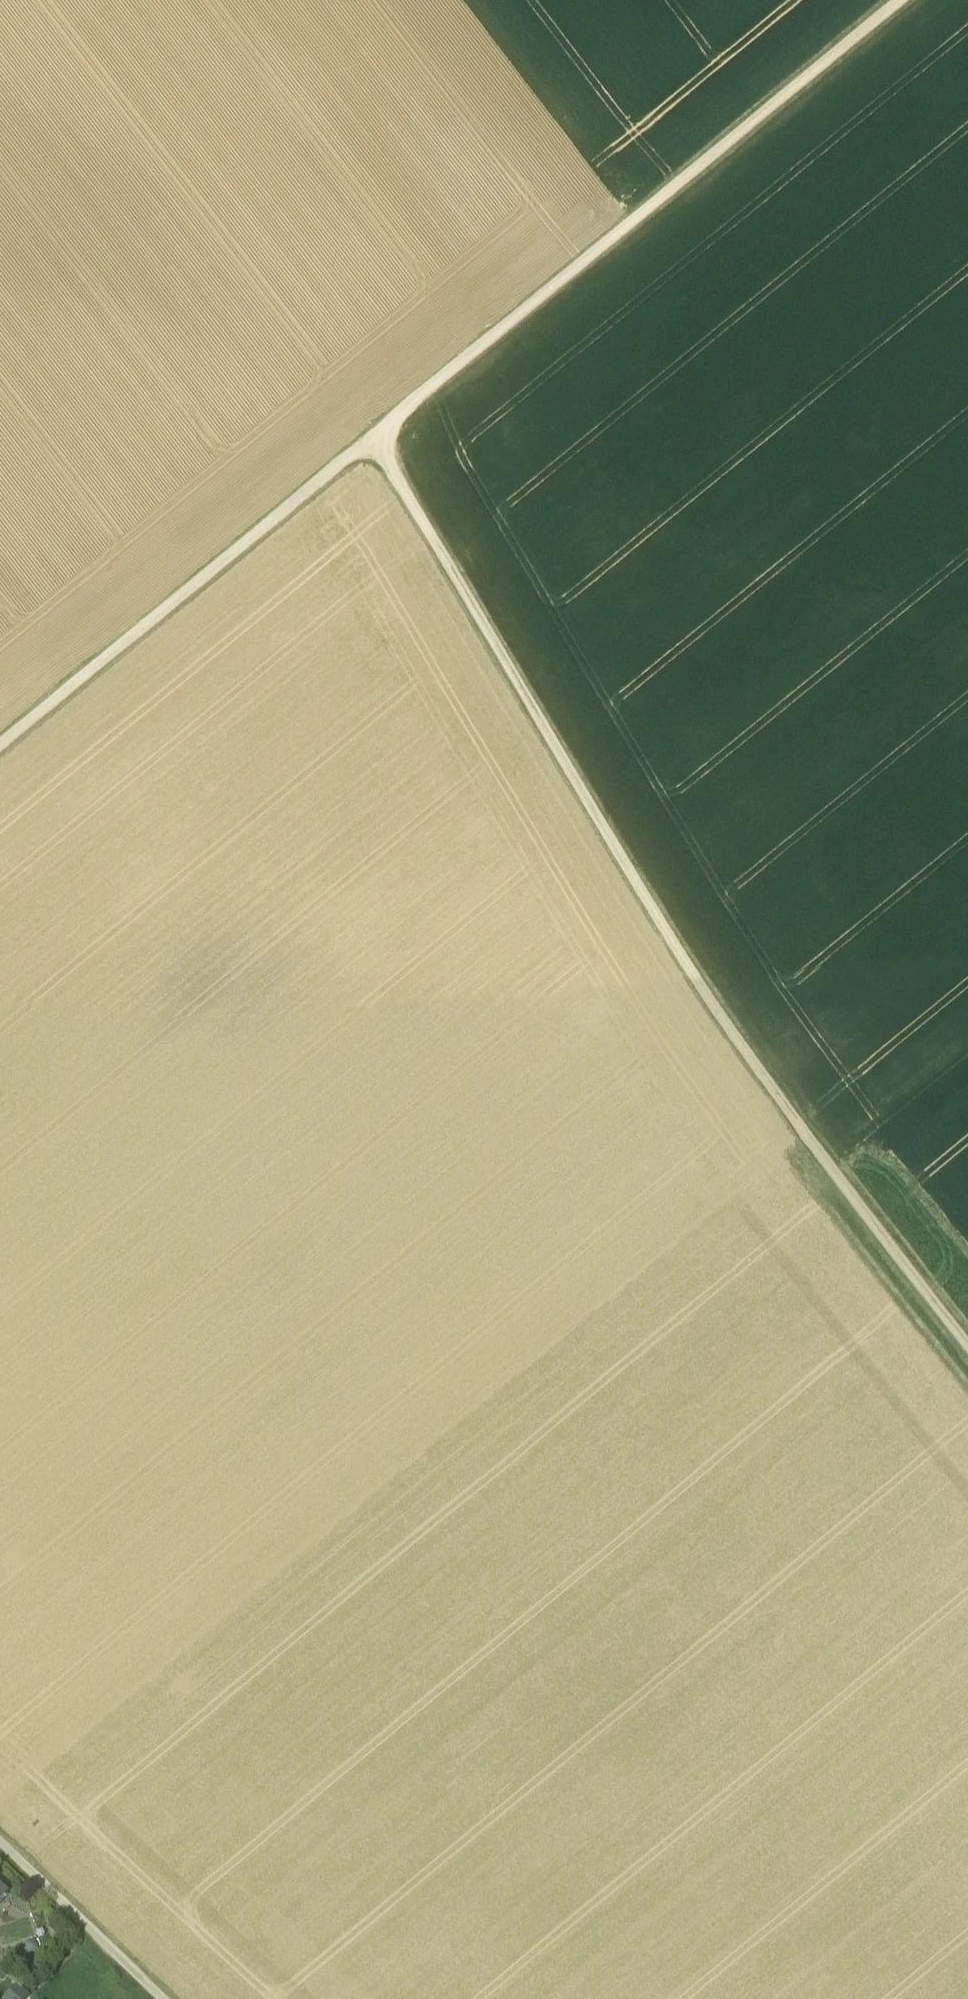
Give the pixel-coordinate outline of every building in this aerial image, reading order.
[(35,1993),(19,1981),(6,1998),(30,1998),(35,1993)]
